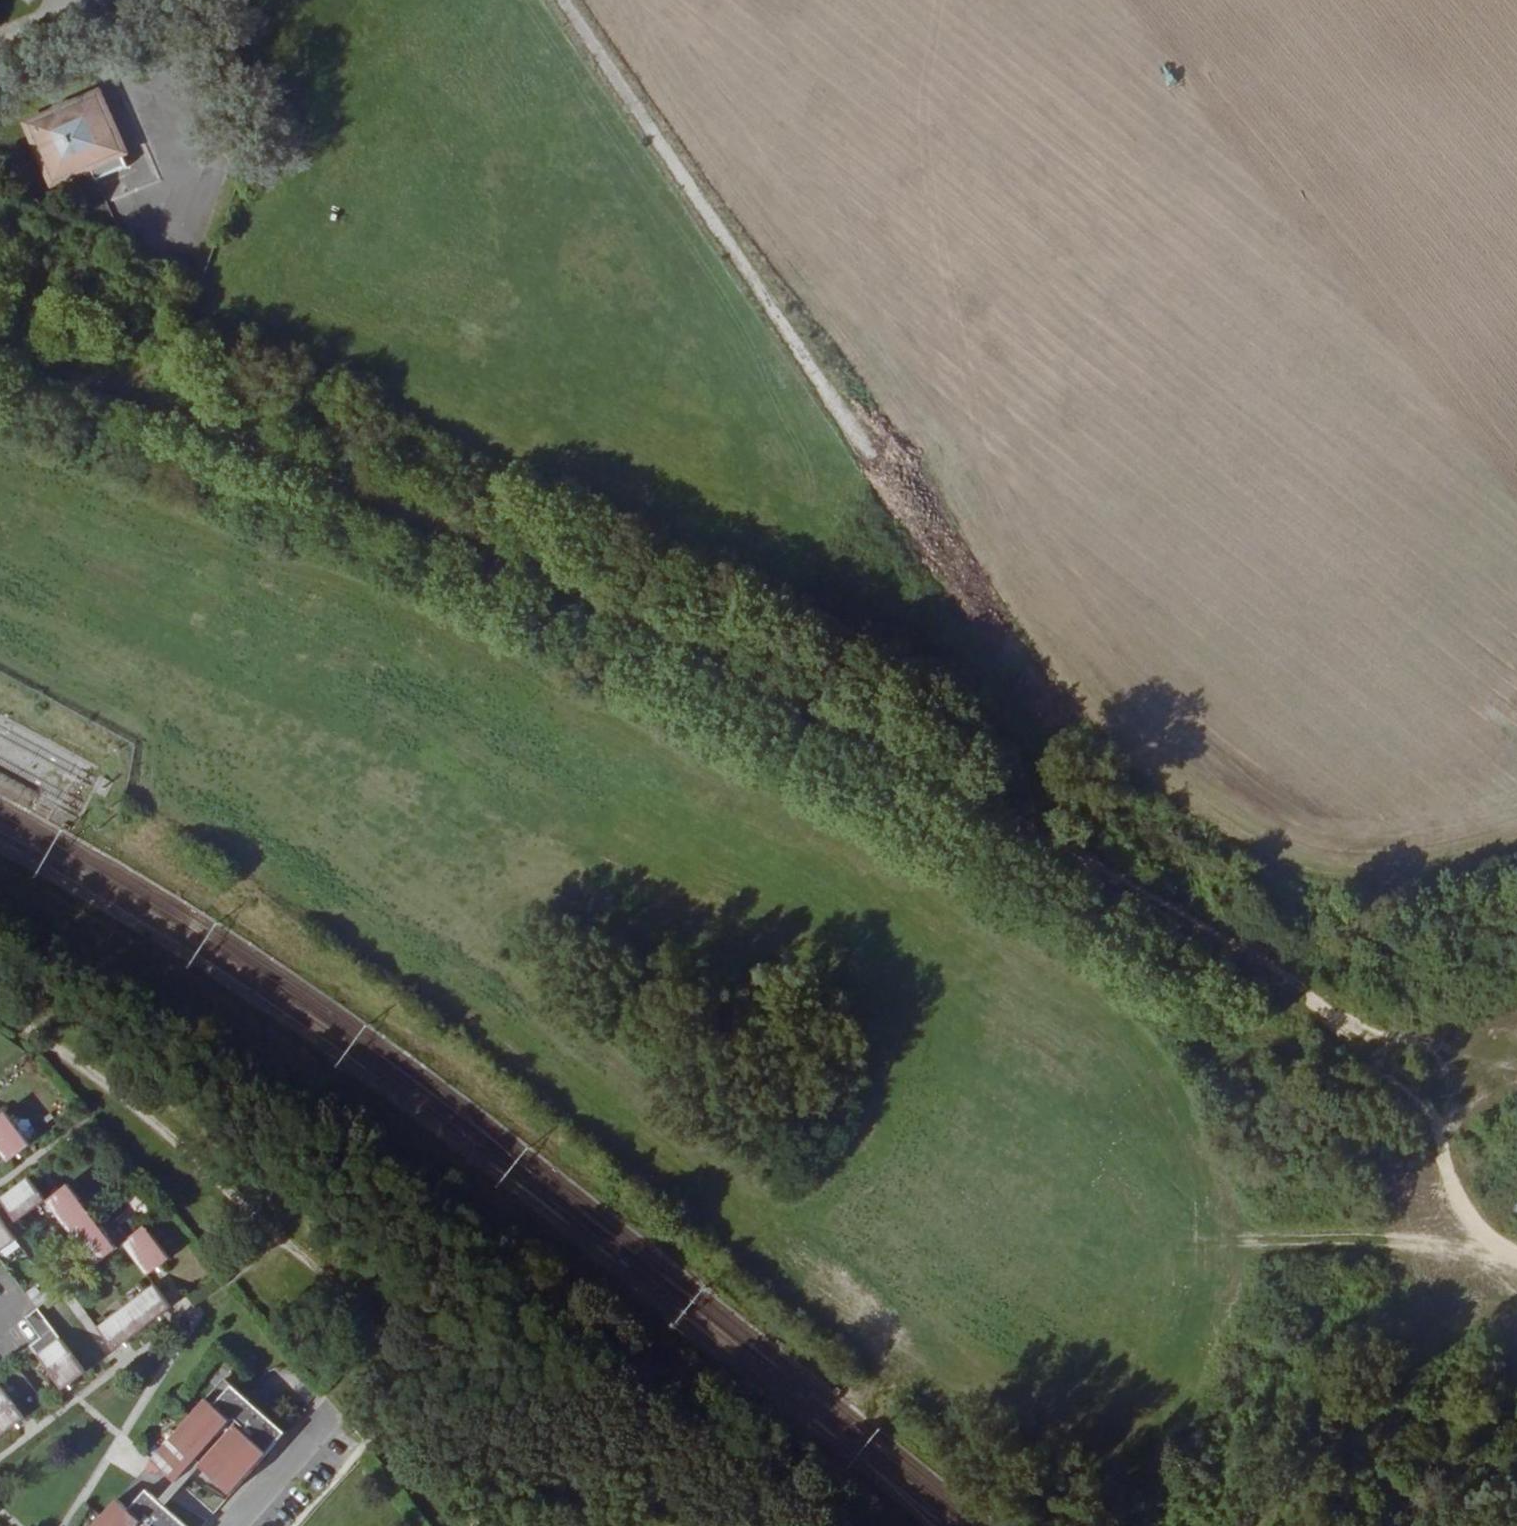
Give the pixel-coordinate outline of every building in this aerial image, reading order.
[(102,91),(22,127),(54,194),(135,159),(102,91)] [(20,1139),(0,1113),(0,1154),(20,1139)] [(34,1195),(16,1173),(0,1185),(0,1210),(5,1216),(33,1195),(34,1195)] [(55,1178),(34,1195),(33,1195),(83,1257),(105,1240),(55,1178)] [(132,1218),(110,1234),(136,1267),(157,1250),(132,1218)] [(142,1276),(86,1320),(104,1342),(160,1298),(142,1276)] [(31,1331),(21,1339),(54,1382),(77,1363),(28,1301),(16,1311),(31,1331)] [(128,1441),(154,1462),(171,1442),(177,1447),(207,1473),(261,1411),(198,1358),(128,1441)] [(17,1410),(0,1388),(0,1424),(17,1410)] [(154,1462),(136,1483),(141,1488),(177,1447),(171,1442),(154,1462)] [(164,1507),(141,1488),(136,1483),(120,1469),(102,1489),(91,1479),(51,1525),(148,1525),(164,1507)] [(171,1513),(164,1507),(148,1525),(160,1525),(171,1513)]
